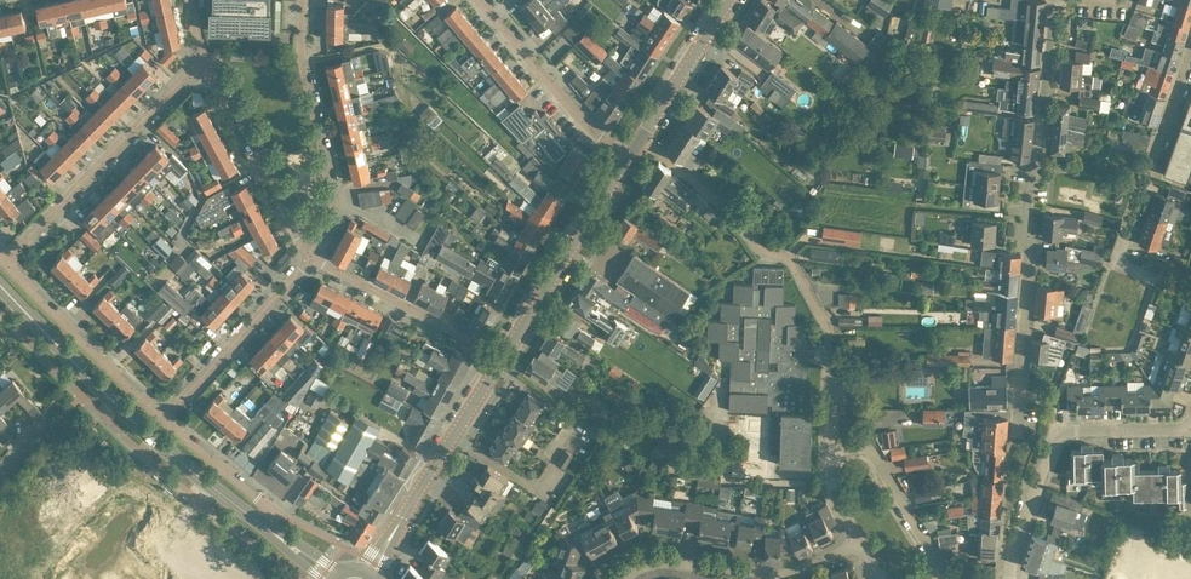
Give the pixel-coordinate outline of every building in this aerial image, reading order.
[(75,39),(74,33),(66,0),(60,0),(52,2),(56,19),(63,18),(65,26),(66,26),(68,35),(70,41),(75,39)] [(74,33),(80,32),(78,23),(80,23),(78,14),(84,13),(81,0),(66,0),(74,33)] [(99,10),(97,0),(81,0),(84,13),(99,10)] [(99,10),(113,6),(112,0),(97,0),(99,10)] [(113,6),(115,15),(127,13),(127,11),(135,9),(133,1),(127,2),(127,0),(112,0),(113,6)] [(171,0),(155,0),(158,13),(174,9),(171,0)] [(211,30),(230,30),(231,27),(251,28),(251,31),(271,31),(271,12),(268,12),(268,0),(208,0),(208,10),(211,10),(211,30)] [(382,1),(380,0),(367,0),(359,9),(367,17),(376,8),(381,13),(387,6),(382,1)] [(408,3),(413,9),(423,0),(411,0),(408,3)] [(530,17),(546,4),(542,0),(527,0),(521,5),(530,17)] [(658,3),(674,14),(676,11),(684,17),(693,3),(691,1),(689,0),(658,0),(658,3)] [(795,33),(804,20),(795,13),(787,8),(783,5),(784,4),(781,2),(777,8),(765,0),(760,0),(747,20),(750,22),(757,27),(763,31),(769,35),(778,21),(795,33)] [(787,8),(795,13),(804,20),(816,29),(825,36),(824,36),(828,40),(829,40),(874,75),(882,55),(886,37),(878,30),(868,44),(836,20),(835,22),(815,7),(814,8),(803,0),(780,0),(782,1),(781,2),(784,4),(783,5),(787,8)] [(885,16),(894,1),(892,0),(869,0),(874,4),(872,8),(885,16)] [(1046,0),(1011,0),(1010,7),(999,6),(998,17),(1013,17),(1026,17),(1044,19),(1046,0)] [(1176,13),(1165,10),(1163,16),(1173,19),(1190,24),(1190,19),(1190,3),(1180,0),(1174,0),(1173,3),(1178,5),(1176,13)] [(41,23),(47,21),(50,36),(59,34),(55,20),(56,19),(52,2),(37,5),(41,23)] [(328,21),(344,21),(344,12),(345,4),(328,3),(328,21)] [(426,19),(437,10),(437,9),(433,4),(421,14),(426,19)] [(546,4),(530,17),(540,29),(548,22),(556,32),(568,20),(557,6),(551,11),(546,4)] [(644,9),(635,4),(632,9),(641,15),(644,9)] [(443,41),(447,38),(469,20),(456,5),(445,15),(452,23),(437,35),(443,41)] [(141,17),(149,15),(148,8),(139,10),(141,17)] [(26,26),(25,21),(22,9),(7,12),(11,29),(26,26)] [(129,18),(137,16),(135,9),(127,11),(127,13),(129,18)] [(174,9),(158,13),(162,29),(177,26),(174,9)] [(372,22),(367,17),(359,9),(355,12),(355,21),(371,22),(372,22)] [(665,11),(658,20),(647,13),(645,12),(641,17),(663,32),(664,30),(672,35),(681,22),(665,11)] [(0,14),(0,32),(11,29),(7,12),(0,14)] [(1129,22),(1141,26),(1145,27),(1149,16),(1134,12),(1129,22)] [(432,28),(444,18),(439,13),(427,23),(432,28)] [(151,21),(149,15),(141,17),(144,30),(152,28),(151,21)] [(101,18),(103,26),(109,25),(107,17),(101,18)] [(658,55),(660,52),(672,35),(664,30),(663,32),(641,17),(637,23),(650,32),(644,41),(643,43),(642,44),(658,55)] [(1026,17),(1013,17),(1011,40),(1023,41),(1023,42),(1042,43),(1044,19),(1026,17)] [(96,28),(103,26),(101,18),(94,20),(96,28)] [(915,21),(910,19),(903,41),(908,43),(915,21)] [(1190,24),(1173,19),(1171,25),(1160,22),(1158,29),(1185,39),(1190,24)] [(462,35),(469,43),(481,34),(469,20),(447,38),(452,44),(457,40),(456,40),(462,35)] [(349,31),(374,31),(371,22),(355,21),(344,21),(328,21),(327,38),(344,38),(344,37),(349,36),(349,31)] [(1137,38),(1141,26),(1129,22),(1124,34),(1137,38)] [(130,26),(132,33),(139,31),(137,24),(130,26)] [(772,45),(756,33),(747,25),(735,43),(769,69),(783,52),(773,44),(772,45)] [(932,28),(925,26),(920,25),(918,37),(929,40),(932,28)] [(177,26),(162,29),(166,46),(181,42),(177,26)] [(644,77),(658,55),(642,44),(643,43),(621,26),(616,32),(638,50),(634,56),(626,50),(620,59),(627,66),(644,77)] [(828,40),(824,36),(825,36),(816,29),(812,35),(825,45),(829,40),(828,40)] [(1158,29),(1157,30),(1154,29),(1151,39),(1159,41),(1165,43),(1163,50),(1179,55),(1185,39),(1158,29)] [(47,37),(45,30),(37,32),(38,39),(47,37)] [(596,63),(608,50),(586,30),(575,43),(596,63)] [(27,42),(35,40),(33,33),(25,35),(27,42)] [(455,68),(461,74),(481,57),(482,57),(493,48),(481,34),(469,43),(476,51),(455,68)] [(1068,42),(1087,47),(1089,39),(1070,34),(1068,42)] [(405,37),(398,44),(406,51),(413,44),(405,37)] [(5,40),(0,41),(0,46),(1,50),(3,57),(8,56),(5,40)] [(1042,43),(1023,42),(1022,61),(1040,62),(1042,43)] [(130,52),(123,45),(116,52),(122,59),(130,52)] [(932,59),(950,62),(952,50),(934,47),(932,59)] [(1020,50),(1016,49),(1010,48),(1000,47),(999,57),(1006,59),(1019,61),(1020,50)] [(141,54),(146,59),(151,54),(145,48),(140,53),(141,54)] [(161,59),(167,64),(177,54),(171,48),(161,59)] [(492,71),(504,61),(493,48),(482,57),(481,57),(461,74),(467,79),(472,75),(486,63),(492,71)] [(379,49),(374,50),(379,71),(391,68),(388,53),(379,49)] [(1152,54),(1149,64),(1174,70),(1179,57),(1179,55),(1163,50),(1161,49),(1159,56),(1152,54)] [(1062,57),(1061,70),(1091,73),(1093,61),(1090,60),(1090,51),(1088,51),(1076,50),(1075,58),(1062,57)] [(642,79),(632,72),(626,68),(616,58),(610,53),(604,59),(618,72),(621,69),(623,72),(615,85),(631,96),(642,79)] [(157,74),(144,61),(146,59),(141,54),(128,66),(134,72),(147,84),(157,74)] [(328,64),(328,65),(331,78),(332,81),(363,74),(362,67),(354,69),(351,55),(342,58),(343,61),(340,62),(328,64)] [(1037,90),(1038,81),(1040,67),(1011,64),(1011,60),(1006,59),(999,57),(999,58),(993,57),(992,72),(1009,73),(1009,75),(1018,76),(1018,79),(1007,78),(1006,87),(1017,89),(1037,90)] [(1126,58),(1122,57),(1120,64),(1132,68),(1134,61),(1126,58)] [(877,69),(892,73),(895,61),(882,58),(877,69)] [(493,71),(487,76),(492,83),(484,90),(485,91),(480,95),(486,101),(491,96),(493,93),(499,89),(504,84),(504,85),(516,75),(504,61),(492,71),(493,71)] [(738,74),(722,64),(714,76),(739,92),(747,79),(751,82),(755,76),(752,75),(742,68),(738,74)] [(1143,79),(1144,79),(1141,88),(1143,88),(1149,90),(1165,96),(1174,70),(1149,64),(1143,79)] [(115,66),(111,70),(118,76),(122,72),(115,66)] [(106,75),(118,87),(113,93),(126,105),(137,95),(124,82),(111,70),(106,75)] [(1091,73),(1061,70),(1060,83),(1072,84),(1071,92),(1091,94),(1093,73),(1091,73)] [(15,72),(11,73),(8,74),(11,86),(18,85),(15,72)] [(134,72),(127,78),(124,82),(137,95),(147,84),(134,72)] [(577,72),(572,78),(583,88),(589,82),(577,72)] [(335,97),(351,94),(352,94),(360,92),(357,81),(365,80),(363,74),(332,81),(335,97)] [(491,96),(486,101),(492,107),(495,103),(496,104),(511,92),(516,99),(518,97),(528,89),(516,75),(504,85),(504,84),(499,89),(493,93),(491,96)] [(395,84),(394,76),(386,78),(388,86),(393,85),(395,84)] [(608,96),(624,107),(631,96),(615,85),(615,86),(604,76),(598,83),(592,91),(605,99),(608,96)] [(734,99),(739,92),(714,76),(706,89),(722,99),(718,105),(728,111),(732,114),(736,106),(732,103),(734,99)] [(97,97),(103,103),(116,116),(126,105),(113,93),(107,87),(101,93),(90,82),(86,87),(90,91),(97,97)] [(781,92),(775,87),(768,96),(783,107),(797,88),(788,82),(781,92)] [(43,94),(37,87),(31,93),(38,99),(43,94)] [(1017,89),(1006,87),(1005,98),(1001,98),(1000,106),(1015,108),(1015,110),(1035,112),(1037,90),(1017,89)] [(1138,87),(1134,99),(1161,108),(1165,96),(1149,90),(1143,88),(1141,88),(1138,87)] [(97,97),(90,91),(86,96),(92,102),(97,97)] [(592,91),(585,99),(597,110),(613,122),(624,107),(608,96),(605,99),(592,91)] [(376,99),(370,100),(362,102),(360,92),(352,94),(351,94),(335,97),(339,114),(355,110),(371,107),(378,105),(376,99)] [(15,97),(20,102),(24,98),(19,93),(15,97)] [(1100,108),(1101,98),(1091,97),(1080,97),(1079,106),(1100,108)] [(1161,108),(1134,99),(1128,97),(1124,110),(1129,112),(1128,116),(1139,120),(1140,117),(1156,122),(1161,108)] [(1112,99),(1108,99),(1101,98),(1100,108),(1100,111),(1108,112),(1112,99)] [(760,113),(764,108),(755,99),(751,104),(760,113)] [(985,110),(986,102),(971,101),(970,109),(985,110)] [(1056,101),(1054,125),(1064,126),(1085,131),(1087,117),(1068,113),(1070,102),(1056,101)] [(520,102),(504,116),(502,118),(522,138),(536,152),(546,162),(564,173),(575,180),(590,155),(574,145),(574,144),(546,111),(541,115),(536,108),(531,112),(533,114),(531,115),(520,102)] [(103,103),(92,113),(106,126),(116,116),(103,103)] [(419,113),(428,122),(438,112),(429,103),(419,113)] [(731,125),(732,126),(736,119),(717,107),(713,113),(697,103),(685,121),(702,132),(708,136),(715,124),(727,132),(731,125)] [(199,129),(213,121),(205,106),(191,114),(185,118),(193,133),(200,130),(199,129)] [(372,107),(373,114),(377,113),(380,109),(379,106),(372,107)] [(74,107),(70,112),(76,118),(82,124),(95,137),(106,126),(92,113),(92,114),(87,108),(82,112),(80,113),(74,107)] [(363,109),(365,115),(373,113),(371,107),(363,109)] [(339,114),(343,130),(359,127),(355,110),(339,114)] [(1186,110),(1182,122),(1190,125),(1190,111),(1186,110)] [(95,137),(82,124),(76,118),(70,112),(65,117),(71,123),(69,125),(75,131),(72,134),(85,147),(95,137)] [(863,114),(862,124),(875,125),(876,116),(863,114)] [(1016,116),(1005,115),(1005,122),(1004,122),(1002,134),(1010,135),(1010,134),(1014,134),(1011,157),(1029,159),(1034,118),(1016,116)] [(736,119),(732,126),(741,132),(746,125),(736,119)] [(156,127),(173,144),(181,137),(163,120),(156,127)] [(213,121),(199,129),(200,130),(203,137),(195,141),(196,143),(189,147),(192,153),(199,149),(199,148),(221,136),(213,121)] [(666,151),(673,155),(683,162),(683,161),(695,169),(702,158),(690,151),(702,132),(685,121),(666,151)] [(1177,134),(1190,139),(1190,125),(1182,122),(1177,134)] [(392,130),(377,134),(371,135),(368,125),(359,127),(343,130),(347,147),(379,140),(394,137),(392,130)] [(1064,126),(1054,125),(1051,149),(1071,151),(1072,141),(1083,144),(1085,131),(1064,126)] [(33,126),(29,131),(33,136),(38,131),(33,126)] [(75,158),(61,145),(56,139),(50,133),(44,128),(40,132),(46,137),(45,138),(51,144),(46,150),(44,148),(64,168),(75,158)] [(1140,132),(1123,128),(1121,139),(1138,142),(1140,132)] [(60,134),(55,129),(50,133),(56,139),(61,145),(75,158),(85,147),(72,134),(68,138),(62,132),(60,134)] [(945,140),(946,130),(931,129),(930,138),(945,140)] [(7,155),(15,149),(22,144),(19,134),(2,148),(7,155)] [(1190,153),(1190,139),(1177,134),(1173,147),(1190,153)] [(199,149),(192,153),(195,159),(202,155),(204,157),(212,153),(216,159),(230,152),(221,136),(199,148),(199,149)] [(536,152),(522,138),(517,144),(531,158),(523,166),(540,182),(549,188),(548,190),(562,200),(573,182),(561,175),(543,163),(535,155),(534,154),(536,152)] [(347,147),(351,164),(367,160),(365,152),(374,149),(373,148),(380,146),(379,140),(347,147)] [(426,140),(418,149),(423,153),(431,145),(426,140)] [(913,154),(914,146),(915,144),(895,142),(894,154),(913,157),(913,154)] [(165,173),(166,173),(171,167),(180,175),(188,167),(173,153),(170,156),(157,144),(146,154),(165,173)] [(1168,159),(1190,167),(1190,153),(1173,147),(1168,159)] [(64,168),(44,148),(34,159),(54,179),(64,168)] [(7,155),(0,161),(7,170),(23,158),(15,149),(7,155)] [(224,174),(227,173),(238,167),(230,152),(216,159),(224,174)] [(552,215),(562,200),(548,190),(544,196),(517,171),(522,166),(508,152),(502,159),(498,156),(492,163),(536,205),(552,215)] [(920,152),(919,164),(929,164),(930,153),(920,152)] [(146,154),(136,165),(149,177),(154,172),(161,179),(166,174),(166,173),(165,173),(146,154)] [(1168,159),(1164,172),(1187,181),(1190,169),(1190,167),(1168,159)] [(371,177),(367,160),(351,164),(355,181),(371,177)] [(688,209),(692,203),(699,194),(670,172),(672,169),(659,160),(644,186),(656,194),(657,192),(665,198),(668,194),(688,209)] [(977,160),(977,168),(966,167),(965,183),(975,183),(975,184),(999,187),(1000,171),(1003,171),(1004,163),(977,160)] [(38,175),(35,172),(39,169),(33,163),(28,167),(31,170),(34,173),(38,175)] [(144,194),(145,194),(151,200),(155,196),(149,189),(155,184),(149,178),(149,177),(136,165),(126,175),(139,188),(138,188),(144,194)] [(379,175),(387,173),(386,167),(377,169),(379,175)] [(31,183),(39,177),(39,176),(38,175),(34,173),(32,171),(25,177),(31,183)] [(126,175),(116,186),(128,198),(138,188),(139,188),(126,175)] [(208,193),(223,185),(218,177),(216,178),(209,182),(208,179),(206,180),(202,183),(208,193)] [(7,191),(0,197),(0,207),(9,218),(16,212),(21,219),(36,207),(28,197),(15,201),(12,197),(26,187),(21,180),(7,191)] [(398,188),(410,196),(415,189),(403,181),(398,188)] [(975,183),(965,183),(964,182),(963,204),(987,207),(1000,208),(1000,200),(998,200),(999,187),(975,184),(975,183)] [(241,205),(254,197),(247,183),(233,190),(229,184),(208,196),(197,216),(202,226),(228,212),(223,204),(236,197),(241,205)] [(1149,212),(1173,221),(1174,217),(1169,215),(1172,205),(1180,208),(1187,188),(1171,183),(1167,195),(1157,191),(1149,212)] [(124,215),(131,221),(135,216),(129,210),(135,205),(128,198),(116,186),(105,196),(118,209),(124,215)] [(810,190),(813,193),(814,194),(818,189),(816,188),(813,186),(810,190)] [(362,207),(392,200),(390,187),(359,191),(362,207)] [(145,194),(144,194),(140,199),(146,205),(151,200),(145,194)] [(194,202),(187,195),(180,202),(187,209),(194,202)] [(105,196),(95,207),(108,219),(118,209),(105,196)] [(777,196),(772,202),(779,208),(784,202),(777,196)] [(249,221),(248,220),(262,212),(254,197),(241,205),(241,206),(235,209),(240,219),(230,224),(230,223),(218,230),(221,236),(234,230),(233,229),(241,225),(249,221)] [(791,205),(798,211),(804,203),(797,197),(791,205)] [(408,222),(418,206),(405,198),(394,213),(408,222)] [(508,199),(507,205),(513,209),(545,227),(552,215),(536,205),(532,213),(508,199)] [(472,214),(480,219),(486,209),(478,204),(472,214)] [(108,219),(95,207),(85,217),(97,230),(108,219)] [(513,209),(508,215),(522,223),(523,222),(525,223),(522,230),(538,239),(545,227),(513,209)] [(707,209),(704,214),(710,219),(714,214),(707,209)] [(1082,219),(1100,224),(1102,216),(1103,214),(1085,210),(1082,219)] [(262,212),(248,220),(249,221),(257,235),(271,227),(262,212)] [(1173,221),(1149,212),(1139,241),(1157,248),(1161,236),(1165,226),(1171,228),(1173,221)] [(184,218),(177,213),(172,218),(178,224),(184,218)] [(1043,235),(1055,236),(1061,237),(1062,229),(1076,230),(1078,217),(1063,215),(1045,213),(1043,235)] [(126,225),(131,221),(124,215),(120,219),(126,225)] [(628,240),(632,234),(653,247),(656,243),(661,247),(665,241),(638,224),(639,223),(625,215),(614,231),(611,237),(624,246),(628,240)] [(135,216),(131,221),(136,226),(139,224),(138,219),(135,216)] [(352,218),(340,241),(355,248),(362,232),(354,228),(358,221),(352,218)] [(961,240),(985,242),(998,242),(998,239),(995,239),(996,221),(972,219),(971,235),(961,234),(961,240)] [(439,221),(429,240),(440,247),(436,254),(483,281),(480,287),(494,295),(495,293),(505,299),(513,285),(477,264),(478,262),(474,260),(476,256),(452,243),(445,239),(450,230),(439,221)] [(233,229),(234,230),(236,235),(244,231),(241,225),(233,229)] [(823,225),(821,239),(859,244),(861,230),(823,225)] [(377,226),(371,237),(373,239),(372,242),(383,248),(390,234),(377,226)] [(244,243),(237,247),(242,251),(253,261),(260,254),(279,243),(271,227),(257,235),(257,236),(244,243)] [(520,273),(530,254),(499,233),(500,231),(495,227),(488,236),(510,251),(503,263),(520,273)] [(502,227),(500,231),(499,233),(530,254),(537,242),(520,233),(512,228),(509,232),(502,227)] [(95,250),(96,249),(102,243),(86,229),(80,235),(95,250)] [(445,239),(452,243),(458,234),(450,230),(445,239)] [(939,242),(954,244),(955,233),(939,232),(939,242)] [(173,246),(172,245),(170,243),(161,234),(160,235),(154,241),(153,242),(152,243),(166,256),(174,247),(174,246),(173,246)] [(360,271),(363,265),(357,262),(358,259),(351,255),(355,248),(340,241),(332,256),(347,264),(360,271)] [(401,263),(406,252),(410,245),(401,241),(388,266),(381,263),(374,278),(389,286),(401,263)] [(938,249),(948,250),(949,244),(939,242),(938,249)] [(1102,262),(1103,252),(1082,247),(1082,248),(1077,247),(1078,246),(1072,244),(1072,247),(1065,246),(1065,248),(1057,247),(1057,249),(1048,248),(1046,265),(1058,266),(1066,267),(1066,265),(1074,266),(1075,258),(1079,258),(1079,259),(1102,262)] [(416,256),(419,251),(412,247),(412,246),(410,245),(406,252),(416,257),(416,256)] [(839,250),(812,246),(810,258),(838,262),(839,250)] [(68,279),(78,269),(84,263),(74,253),(74,252),(69,247),(52,264),(68,279)] [(198,268),(203,262),(198,257),(202,253),(196,247),(186,257),(191,262),(196,267),(198,268)] [(980,264),(1001,265),(1020,267),(1021,253),(1002,251),(982,248),(980,264)] [(380,253),(371,249),(368,255),(376,259),(380,253)] [(253,261),(242,251),(236,258),(247,268),(253,261)] [(1146,251),(1141,265),(1149,268),(1154,254),(1146,251)] [(187,267),(191,262),(187,258),(186,257),(186,258),(179,252),(169,262),(180,272),(186,266),(187,267)] [(422,253),(413,269),(413,270),(414,271),(420,274),(426,262),(429,256),(422,253)] [(672,315),(678,310),(691,290),(646,260),(636,254),(618,281),(619,282),(635,291),(624,308),(660,332),(662,330),(671,316),(672,315)] [(1161,257),(1154,254),(1149,268),(1156,270),(1161,257)] [(477,255),(476,256),(474,260),(478,262),(477,264),(513,285),(520,273),(503,263),(502,263),(489,255),(487,260),(477,255)] [(376,260),(370,256),(365,266),(363,270),(370,273),(376,260)] [(426,262),(434,267),(437,261),(429,256),(426,262)] [(1167,259),(1161,257),(1156,270),(1163,273),(1167,259)] [(286,266),(279,260),(274,266),(281,272),(286,266)] [(427,278),(434,267),(426,262),(420,274),(427,278)] [(119,269),(125,275),(131,269),(124,263),(119,269)] [(410,278),(414,271),(413,270),(413,269),(401,263),(389,286),(405,293),(412,279),(410,278)] [(236,264),(226,274),(246,292),(256,281),(242,269),(242,270),(236,264)] [(734,294),(733,301),(721,301),(720,320),(708,319),(708,339),(720,339),(719,358),(731,359),(729,410),(768,411),(768,403),(772,403),(771,452),(780,453),(779,463),(799,464),(810,465),(811,465),(813,412),(806,412),(807,391),(805,391),(806,361),(806,348),(807,348),(807,342),(808,323),(796,322),(796,303),(784,303),(785,284),(777,284),(765,283),(765,287),(760,287),(760,282),(783,283),(784,266),(778,266),(754,265),(754,282),(754,283),(744,283),(734,282),(734,294)] [(1020,270),(1000,268),(986,267),(985,279),(983,279),(982,286),(997,288),(1006,289),(1018,290),(1020,270)] [(590,270),(579,286),(589,292),(600,300),(604,294),(624,308),(635,291),(619,282),(615,288),(603,280),(604,279),(603,278),(605,276),(592,268),(590,270)] [(94,273),(88,279),(78,269),(68,279),(83,295),(100,278),(94,273)] [(911,276),(912,276),(919,277),(927,278),(928,272),(912,269),(911,276)] [(865,272),(864,280),(872,280),(873,273),(865,272)] [(246,292),(226,274),(222,279),(222,278),(220,280),(214,275),(210,279),(236,303),(246,292)] [(455,292),(460,282),(452,278),(447,288),(455,292)] [(211,290),(206,295),(226,314),(236,303),(210,279),(205,284),(211,290)] [(158,290),(181,310),(190,300),(167,280),(158,290)] [(326,312),(330,302),(338,288),(322,280),(312,301),(310,304),(326,312)] [(934,282),(922,280),(921,291),(933,293),(934,282)] [(1182,285),(1166,280),(1164,287),(1163,288),(1178,293),(1179,293),(1182,285)] [(427,305),(436,287),(423,281),(414,298),(427,305)] [(469,287),(460,282),(455,292),(454,295),(462,299),(469,287)] [(1057,287),(1050,286),(1038,285),(1035,311),(1047,312),(1062,314),(1065,288),(1057,287)] [(440,311),(445,301),(449,294),(436,287),(427,305),(440,311)] [(94,305),(110,320),(120,310),(110,300),(116,293),(110,288),(94,305)] [(353,296),(338,288),(330,302),(346,310),(353,296)] [(568,302),(579,309),(587,314),(603,324),(608,317),(596,309),(600,302),(578,288),(577,291),(575,290),(572,294),(574,295),(573,297),(572,297),(568,302)] [(991,299),(974,298),(966,297),(965,307),(984,309),(995,310),(995,307),(1016,309),(1018,293),(991,291),(991,299)] [(490,299),(480,293),(478,292),(474,298),(483,303),(476,313),(492,322),(499,309),(488,303),(490,299)] [(845,292),(845,307),(856,307),(856,292),(845,292)] [(1093,299),(1093,292),(1081,292),(1081,300),(1087,301),(1093,299)] [(193,304),(202,313),(207,317),(216,325),(226,314),(206,295),(203,293),(193,304)] [(357,324),(360,318),(368,303),(353,296),(346,310),(353,314),(349,320),(357,324)] [(169,302),(155,316),(163,323),(176,309),(169,302)] [(372,331),(375,325),(376,326),(383,311),(368,303),(360,318),(357,324),(372,331)] [(159,312),(153,305),(145,313),(151,320),(159,312)] [(458,306),(452,318),(470,327),(470,326),(485,334),(492,322),(476,313),(472,320),(462,313),(464,310),(458,306)] [(555,323),(565,330),(590,346),(595,338),(580,328),(577,333),(574,331),(582,318),(575,314),(565,307),(563,310),(561,311),(560,313),(560,315),(555,323)] [(995,307),(995,310),(984,309),(983,325),(994,326),(995,323),(1015,324),(1016,309),(995,307)] [(1147,308),(1144,315),(1151,318),(1154,311),(1147,308)] [(299,314),(306,320),(310,315),(304,309),(299,314)] [(125,336),(134,327),(142,319),(136,313),(130,319),(122,312),(120,310),(110,320),(125,336)] [(182,313),(178,316),(185,323),(189,320),(182,313)] [(301,343),(302,344),(314,331),(306,324),(304,326),(291,314),(281,325),(301,343)] [(397,319),(389,314),(382,326),(386,328),(391,331),(397,319)] [(868,314),(868,325),(882,325),(882,314),(868,314)] [(169,329),(178,320),(173,315),(164,324),(169,329)] [(338,325),(342,318),(335,315),(332,322),(338,325)] [(1177,327),(1190,332),(1190,317),(1189,316),(1186,324),(1179,321),(1177,327)] [(608,317),(603,324),(608,327),(604,333),(618,343),(629,327),(615,317),(613,320),(608,317)] [(839,325),(854,325),(854,317),(839,317),(839,325)] [(342,318),(338,325),(343,328),(347,321),(342,318)] [(1148,322),(1144,320),(1141,328),(1149,331),(1150,326),(1148,322)] [(995,323),(994,326),(992,357),(1012,358),(1015,324),(995,323)] [(1079,332),(1057,324),(1054,334),(1069,339),(1076,341),(1079,332)] [(272,336),(285,348),(291,354),(301,343),(281,325),(272,336)] [(1190,348),(1190,332),(1177,327),(1175,333),(1182,335),(1179,343),(1190,348)] [(202,338),(206,334),(201,328),(196,333),(202,338)] [(391,331),(386,328),(381,337),(390,342),(395,333),(391,331)] [(136,346),(151,362),(162,351),(152,340),(158,334),(153,329),(136,346)] [(560,351),(573,360),(580,364),(585,356),(579,352),(579,351),(565,342),(567,339),(551,329),(541,344),(552,351),(557,354),(560,351)] [(1056,355),(1061,356),(1067,338),(1045,331),(1044,332),(1047,333),(1045,340),(1032,338),(1031,357),(1040,358),(1039,360),(1055,362),(1056,355)] [(1135,342),(1142,344),(1146,334),(1139,331),(1135,342)] [(342,333),(338,341),(346,345),(347,342),(349,337),(346,335),(342,333)] [(357,351),(358,352),(367,356),(375,340),(365,335),(357,351)] [(272,336),(262,346),(281,364),(291,354),(284,348),(285,348),(272,336)] [(426,341),(422,348),(431,353),(464,372),(472,357),(455,348),(451,355),(426,341)] [(1090,358),(1090,350),(1090,346),(1079,342),(1075,352),(1090,358)] [(1139,352),(1142,344),(1135,342),(1133,347),(1139,352)] [(1165,353),(1168,354),(1167,354),(1187,361),(1190,362),(1190,361),(1190,348),(1179,343),(1176,350),(1165,346),(1163,352),(1165,353)] [(300,344),(296,348),(303,354),(307,350),(300,344)] [(264,369),(268,365),(275,371),(281,364),(262,346),(251,358),(264,369)] [(319,360),(324,355),(318,349),(313,355),(314,355),(319,360)] [(546,381),(547,379),(556,385),(558,382),(567,388),(577,373),(566,366),(563,371),(556,366),(559,362),(553,358),(554,357),(543,350),(539,357),(535,354),(526,368),(536,375),(546,381)] [(1090,358),(1090,359),(1102,359),(1102,350),(1101,350),(1090,350),(1090,358)] [(184,360),(178,355),(173,361),(162,351),(151,362),(167,377),(184,360)] [(1108,360),(1116,359),(1116,351),(1106,351),(1108,360)] [(1121,351),(1125,358),(1126,361),(1131,358),(1127,351),(1121,351)] [(431,353),(427,360),(426,360),(424,365),(441,374),(440,377),(456,386),(464,372),(431,353)] [(714,369),(701,353),(694,362),(710,373),(714,369)] [(950,353),(950,364),(970,364),(970,354),(950,353)] [(1165,353),(1160,367),(1185,376),(1189,366),(1186,365),(1187,361),(1167,354),(1168,354),(1165,353)] [(323,364),(319,360),(314,355),(306,368),(315,377),(323,364)] [(226,369),(232,374),(237,368),(231,363),(226,369)] [(907,376),(928,376),(927,364),(907,364),(907,376)] [(1158,375),(1154,384),(1169,404),(1175,387),(1178,388),(1180,383),(1182,384),(1185,376),(1160,367),(1157,375),(1158,375)] [(305,368),(296,378),(308,389),(310,385),(315,377),(306,368),(305,368)] [(435,386),(416,375),(407,370),(404,376),(412,380),(448,400),(456,386),(440,377),(435,386)] [(710,373),(706,379),(714,384),(718,378),(710,373)] [(995,404),(1008,404),(1007,374),(992,374),(992,384),(979,384),(979,385),(970,385),(970,405),(995,404)] [(8,403),(16,396),(27,408),(34,403),(12,378),(0,389),(0,394),(8,403)] [(302,398),(308,389),(296,378),(284,391),(282,393),(294,403),(295,403),(297,405),(298,404),(302,398)] [(385,391),(402,400),(409,388),(391,379),(385,391)] [(448,400),(412,380),(409,386),(429,397),(424,406),(429,409),(440,415),(448,400)] [(1151,405),(1169,404),(1154,384),(1144,384),(1144,391),(1135,392),(1136,411),(1146,411),(1146,408),(1151,408),(1151,405)] [(325,394),(312,386),(310,385),(308,389),(302,398),(304,399),(318,407),(325,394)] [(1083,385),(1079,385),(1067,385),(1068,408),(1077,408),(1077,409),(1082,409),(1082,412),(1091,412),(1091,392),(1083,392),(1083,385)] [(1099,392),(1091,392),(1091,412),(1101,412),(1101,409),(1106,409),(1106,407),(1114,407),(1113,385),(1099,385),(1099,392)] [(1128,385),(1113,385),(1114,407),(1121,407),(1121,408),(1127,408),(1127,411),(1136,411),(1135,392),(1128,392),(1128,385)] [(608,386),(603,392),(616,401),(621,395),(608,386)] [(402,400),(401,400),(391,394),(386,391),(382,399),(399,408),(402,400)] [(516,411),(531,422),(544,402),(529,391),(516,411)] [(221,424),(231,413),(231,412),(220,403),(226,397),(220,392),(204,410),(221,424)] [(261,425),(253,434),(256,436),(247,447),(255,453),(263,444),(277,427),(275,426),(284,417),(278,412),(289,399),(283,394),(263,417),(266,420),(265,421),(261,425)] [(582,412),(578,409),(581,405),(570,397),(566,403),(565,405),(575,411),(574,412),(579,416),(580,414),(582,412)] [(257,413),(262,417),(271,407),(265,402),(257,413)] [(409,437),(412,439),(423,445),(439,417),(414,403),(406,418),(416,424),(409,437)] [(239,407),(237,406),(231,412),(231,413),(221,424),(238,438),(254,420),(239,407)] [(554,421),(560,413),(553,408),(547,416),(554,421)] [(923,408),(924,424),(944,424),(944,408),(923,408)] [(406,475),(365,451),(373,435),(374,435),(374,436),(381,424),(380,424),(358,412),(356,416),(353,422),(331,410),(316,436),(307,452),(315,457),(327,466),(348,481),(357,488),(364,493),(370,497),(386,506),(396,490),(406,475)] [(536,424),(531,422),(516,411),(515,411),(502,431),(503,432),(519,441),(523,444),(536,424)] [(3,429),(9,424),(0,414),(0,426),(3,429)] [(985,415),(985,417),(982,417),(981,429),(1007,432),(1008,415),(985,415)] [(92,435),(98,428),(89,420),(83,428),(92,435)] [(987,445),(1006,446),(1006,437),(1007,432),(981,429),(974,429),(964,428),(963,428),(963,434),(973,434),(972,448),(973,448),(982,446),(982,445),(987,445)] [(896,435),(895,429),(882,431),(882,432),(884,445),(897,444),(896,435)] [(503,432),(490,451),(506,462),(519,441),(503,432)] [(374,436),(374,435),(373,435),(365,451),(406,475),(418,454),(403,446),(397,457),(384,450),(388,444),(374,436)] [(665,460),(676,444),(663,435),(652,451),(665,460)] [(1186,506),(1186,481),(1180,482),(1180,469),(1170,469),(1170,464),(1158,464),(1159,469),(1139,469),(1139,462),(1134,462),(1134,457),(1124,458),(1124,453),(1112,453),(1112,458),(1103,458),(1103,448),(1093,449),(1093,444),(1081,444),(1081,449),(1071,449),(1072,468),(1067,468),(1067,481),(1073,481),(1073,477),(1102,477),(1102,487),(1133,486),(1134,498),(1180,497),(1180,507),(1186,506)] [(987,445),(986,460),(1004,461),(1006,446),(987,445)] [(535,453),(542,457),(544,453),(538,448),(535,453)] [(287,480),(295,471),(297,468),(290,463),(294,459),(282,449),(269,465),(287,480)] [(315,457),(307,452),(306,452),(302,449),(297,455),(307,462),(304,466),(307,469),(315,457)] [(565,449),(563,453),(570,458),(573,454),(565,449)] [(551,457),(544,453),(542,457),(548,461),(551,457)] [(560,457),(568,462),(570,458),(563,453),(560,457)] [(906,469),(929,466),(927,454),(904,457),(906,469)] [(315,457),(307,469),(320,478),(327,466),(315,457)] [(568,462),(560,457),(557,462),(565,467),(568,462)] [(634,468),(630,461),(625,464),(628,470),(634,468)] [(469,504),(484,518),(494,503),(498,506),(506,493),(501,490),(509,478),(488,465),(481,477),(476,474),(472,479),(482,486),(478,493),(473,489),(466,500),(469,504)] [(529,477),(537,476),(536,469),(528,470),(529,477)] [(318,481),(311,476),(301,491),(308,496),(318,481)] [(708,477),(699,476),(699,477),(698,484),(706,486),(708,477)] [(1003,478),(991,478),(983,477),(972,479),(972,485),(983,483),(982,495),(1002,496),(1003,478)] [(514,486),(516,483),(514,482),(506,493),(506,494),(515,499),(520,490),(514,486)] [(730,497),(732,485),(722,485),(721,485),(721,488),(720,495),(730,497)] [(752,494),(753,494),(753,486),(751,486),(745,486),(744,494),(752,494)] [(930,487),(914,490),(916,501),(927,499),(926,493),(931,492),(930,487)] [(363,502),(358,509),(361,511),(377,520),(386,506),(370,497),(364,493),(357,488),(353,496),(363,502)] [(608,503),(610,507),(618,521),(625,534),(638,527),(632,514),(640,510),(637,493),(637,488),(608,503)] [(787,488),(787,499),(795,499),(796,488),(787,488)] [(637,493),(640,510),(655,512),(653,527),(667,529),(671,506),(672,499),(655,496),(637,493)] [(1084,501),(1082,500),(1076,498),(1067,495),(1064,494),(1062,502),(1057,501),(1054,512),(1051,518),(1051,519),(1056,520),(1063,523),(1082,529),(1085,519),(1087,511),(1081,509),(1084,501)] [(1002,496),(982,495),(981,511),(1000,512),(1002,496)] [(337,496),(333,502),(339,506),(343,500),(337,496)] [(540,514),(545,506),(539,502),(538,501),(533,509),(540,514)] [(687,501),(686,502),(685,508),(680,508),(671,506),(667,529),(682,531),(685,517),(692,518),(695,502),(687,501)] [(341,510),(346,513),(343,518),(353,524),(348,534),(364,544),(371,533),(378,521),(377,520),(361,511),(358,509),(346,502),(341,510)] [(704,503),(695,502),(692,518),(701,520),(699,534),(713,536),(714,536),(717,517),(719,505),(704,503)] [(806,513),(807,516),(809,520),(814,531),(819,541),(833,534),(827,521),(834,517),(827,502),(818,506),(819,507),(806,513)] [(469,504),(459,515),(450,508),(440,524),(450,531),(455,534),(465,540),(474,526),(476,528),(485,519),(484,518),(469,504)] [(949,515),(964,513),(963,504),(948,506),(949,515)] [(610,507),(590,517),(590,518),(591,520),(593,524),(594,524),(605,545),(618,538),(611,525),(618,521),(610,507)] [(524,517),(533,522),(538,514),(529,509),(524,517)] [(738,529),(741,513),(741,512),(726,510),(725,518),(717,517),(714,536),(713,536),(713,539),(728,542),(730,528),(738,529)] [(1000,512),(981,511),(967,513),(968,524),(969,529),(979,529),(979,528),(999,529),(1000,512)] [(755,516),(741,513),(738,529),(736,543),(751,546),(753,531),(762,533),(765,516),(755,515),(755,516)] [(932,515),(924,520),(929,528),(937,524),(932,515)] [(814,531),(809,520),(807,516),(786,526),(787,528),(789,533),(795,545),(799,554),(813,547),(807,534),(814,531)] [(554,518),(550,522),(556,527),(560,523),(554,518)] [(606,547),(605,545),(594,524),(593,524),(591,520),(590,518),(580,523),(578,527),(564,534),(577,546),(586,542),(592,554),(606,547)] [(516,525),(512,532),(518,536),(522,530),(516,525)] [(795,545),(789,533),(787,528),(781,528),(780,536),(766,535),(765,546),(764,558),(780,559),(781,544),(795,545)] [(969,533),(969,539),(998,542),(999,529),(979,528),(979,529),(979,533),(969,533)] [(563,534),(560,531),(558,529),(554,534),(561,539),(563,534)] [(939,534),(940,544),(953,542),(952,532),(942,534),(939,534)] [(1059,535),(1052,533),(1049,532),(1047,538),(1057,541),(1059,542),(1061,536),(1059,535)] [(1049,570),(1052,557),(1054,550),(1057,541),(1047,538),(1032,533),(1022,564),(1029,566),(1040,569),(1039,578),(1064,578),(1065,571),(1049,570)] [(558,571),(558,572),(567,575),(578,578),(580,578),(585,565),(572,560),(577,546),(564,534),(563,534),(561,539),(556,555),(563,558),(558,571)] [(427,565),(446,578),(447,578),(454,578),(457,576),(446,568),(445,567),(448,563),(443,559),(448,552),(439,545),(429,538),(420,550),(432,559),(427,565)] [(968,553),(997,555),(998,542),(969,539),(968,553)] [(950,542),(940,544),(950,563),(956,562),(956,555),(950,542)] [(524,547),(512,543),(509,553),(521,558),(524,547)] [(531,551),(525,558),(532,564),(538,557),(531,551)] [(446,578),(427,565),(422,572),(411,564),(402,576),(405,578),(438,578),(441,575),(446,578)] [(846,566),(832,570),(834,578),(850,578),(846,566)] [(517,568),(512,574),(518,578),(522,572),(517,568)] [(567,575),(558,572),(558,571),(551,568),(548,577),(554,578),(565,578),(567,575)]
